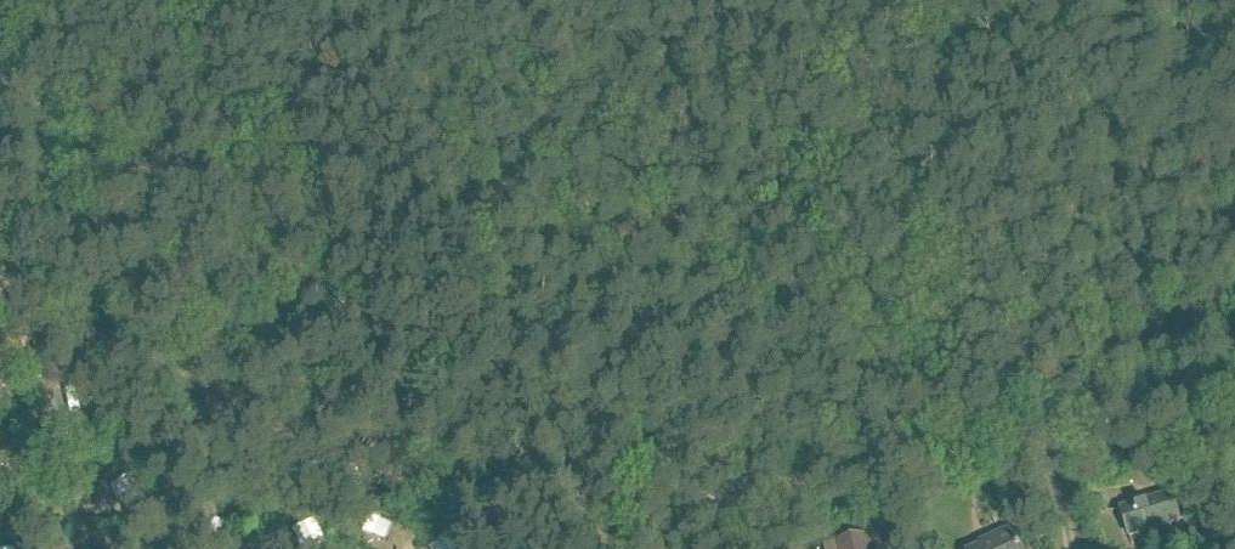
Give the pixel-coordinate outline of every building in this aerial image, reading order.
[(1128,537),(1178,522),(1170,495),(1120,510),(1128,537)] [(972,548),(1019,548),(1011,531),(972,548)] [(835,545),(836,548),(873,548),(871,538),(835,545)]
